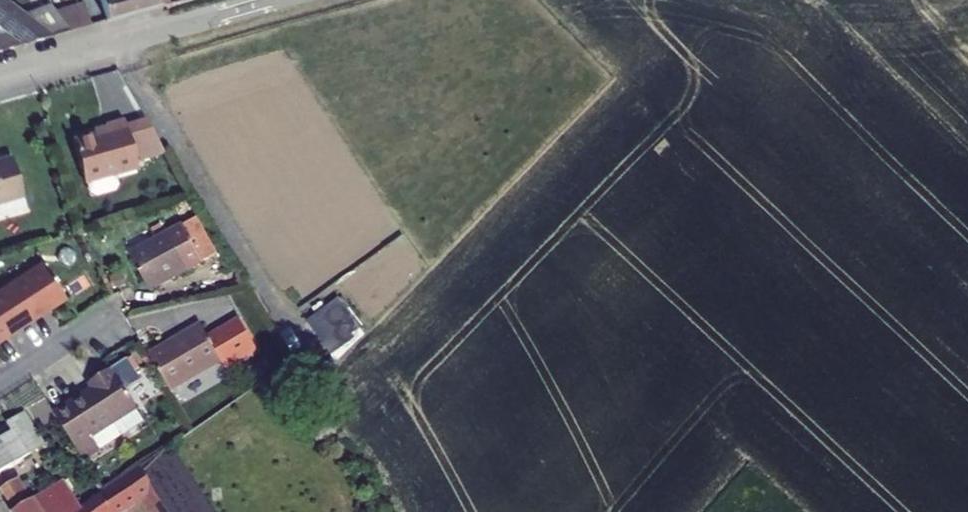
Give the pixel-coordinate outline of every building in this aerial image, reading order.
[(62,29),(50,11),(44,2),(17,12),(1,0),(0,0),(0,47),(62,29)] [(97,19),(154,3),(154,0),(92,0),(97,19)] [(79,3),(50,11),(62,29),(85,22),(79,3)] [(116,131),(83,139),(94,180),(149,164),(146,156),(168,149),(151,120),(138,125),(136,118),(115,123),(116,131)] [(42,210),(38,194),(34,195),(23,155),(0,161),(0,221),(42,210)] [(194,225),(137,255),(158,293),(215,262),(194,225)] [(2,346),(46,319),(42,313),(71,296),(51,263),(0,294),(0,342),(2,346)] [(71,296),(42,313),(46,319),(73,302),(71,296)] [(259,357),(242,326),(211,343),(203,329),(152,357),(170,390),(221,362),(228,374),(259,357)] [(98,392),(59,417),(82,453),(145,413),(132,393),(142,387),(128,365),(95,386),(98,392)] [(33,417),(0,437),(0,480),(52,449),(33,417)] [(172,449),(130,478),(145,499),(153,511),(213,511),(172,449)] [(130,478),(86,507),(68,481),(36,505),(27,511),(126,511),(145,499),(130,478)] [(23,484),(6,495),(16,511),(27,511),(36,505),(23,484)]
